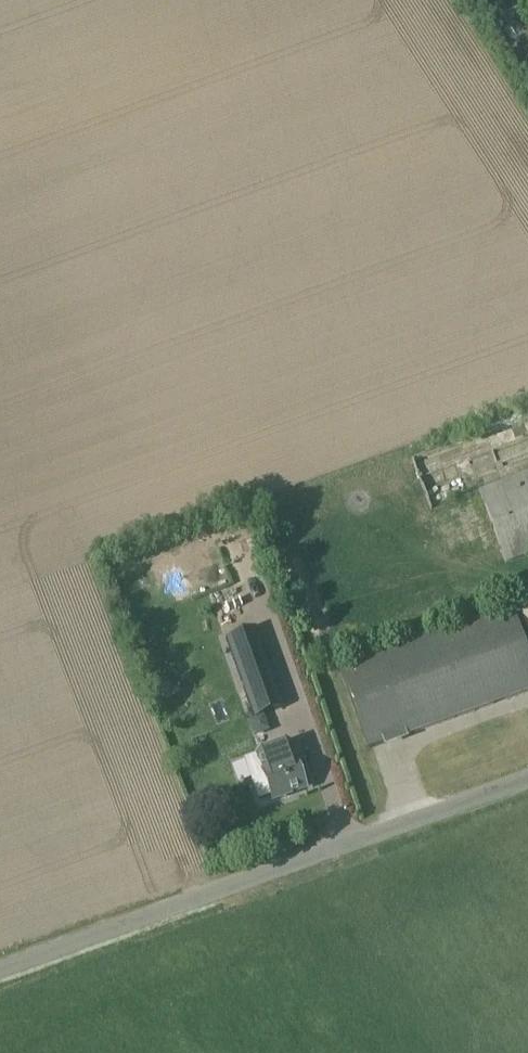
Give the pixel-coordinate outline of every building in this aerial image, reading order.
[(479,494),(504,564),(527,556),(527,476),(479,494)] [(508,607),(339,668),(367,750),(527,692),(527,663),(508,607)] [(273,677),(271,670),(256,629),(226,640),(241,681),(243,688),(254,718),(284,707),(273,677)] [(205,760),(283,731),(276,712),(253,720),(250,713),(195,732),(205,760)] [(304,789),(295,765),(304,762),(297,742),(249,759),(256,779),(265,776),(273,800),(304,789)]
